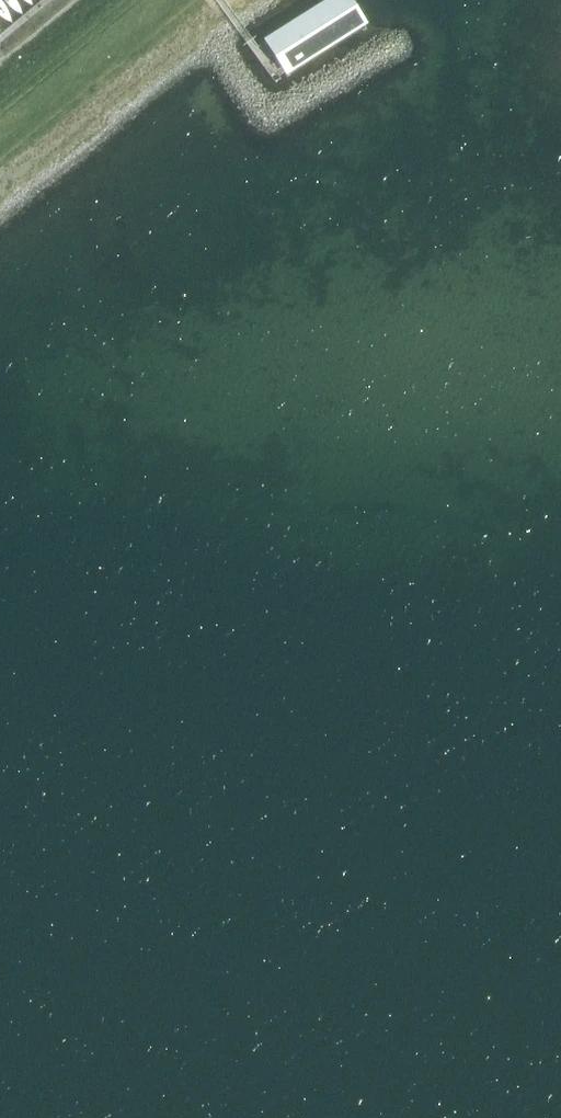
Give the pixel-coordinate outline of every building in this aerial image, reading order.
[(268,39),(290,72),(364,25),(348,0),(328,0),(268,39)]
